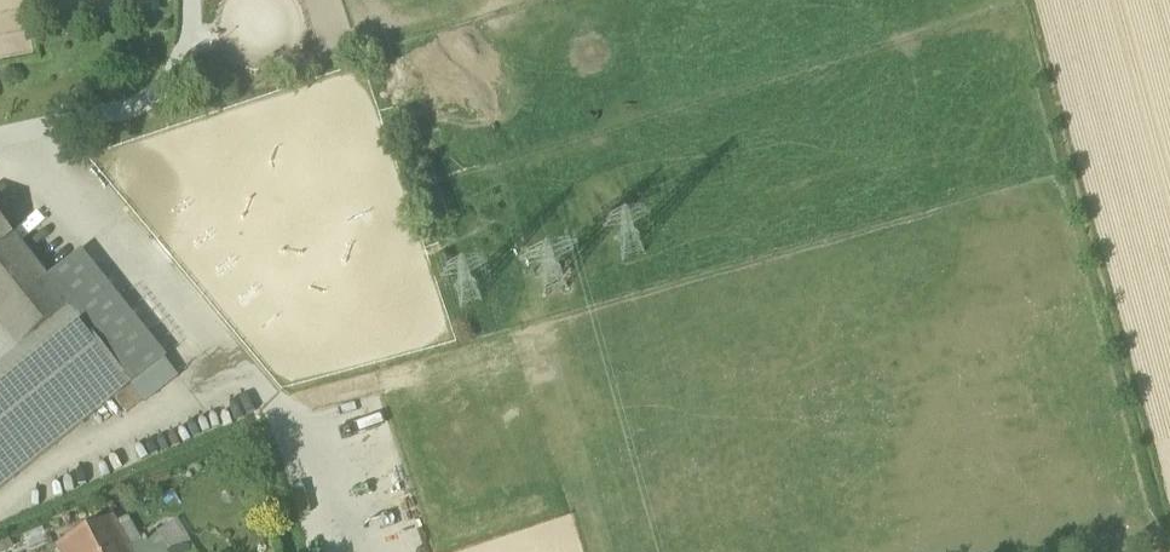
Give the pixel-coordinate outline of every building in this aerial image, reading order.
[(13,236),(0,220),(0,247),(13,236)] [(2,326),(21,349),(71,309),(48,280),(13,236),(0,247),(0,323),(2,326)] [(71,309),(131,385),(163,359),(164,359),(80,253),(48,280),(71,309)] [(71,309),(21,349),(0,365),(0,489),(114,398),(130,385),(131,385),(71,309)] [(21,349),(2,326),(0,327),(0,365),(21,349)] [(178,378),(163,359),(131,385),(130,385),(143,401),(146,404),(178,378)] [(127,414),(143,401),(130,385),(114,398),(127,414)] [(126,538),(131,546),(150,535),(133,506),(115,516),(119,523),(127,518),(135,532),(126,538)] [(62,551),(134,551),(131,546),(126,538),(135,532),(127,518),(119,523),(115,516),(60,548),(62,551)] [(150,535),(131,546),(134,551),(197,551),(182,525),(161,537),(158,531),(150,535)]
